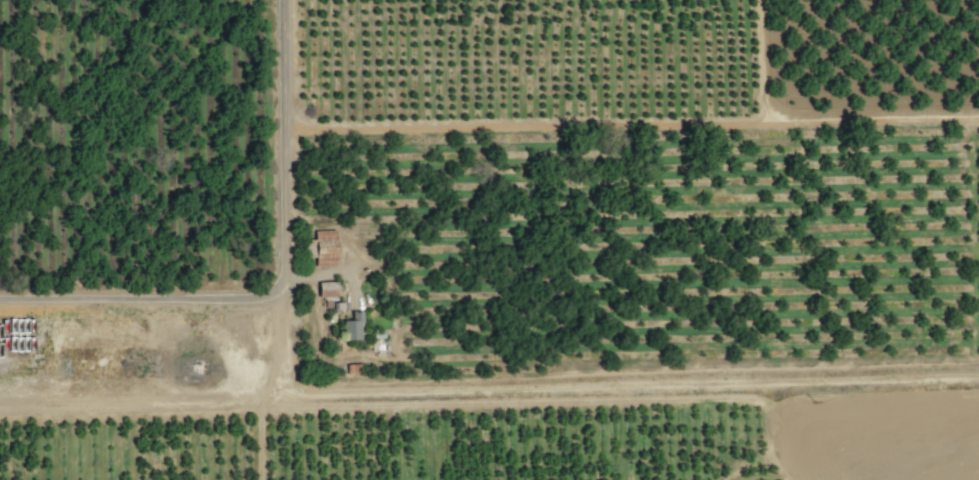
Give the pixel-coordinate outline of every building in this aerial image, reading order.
[(335,266),(334,229),(312,230),(312,239),(304,239),(305,257),(314,256),(314,266),(335,266)] [(336,296),(335,280),(317,281),(318,297),(336,296)] [(360,338),(359,311),(350,311),(351,319),(342,320),(342,339),(360,338)]
